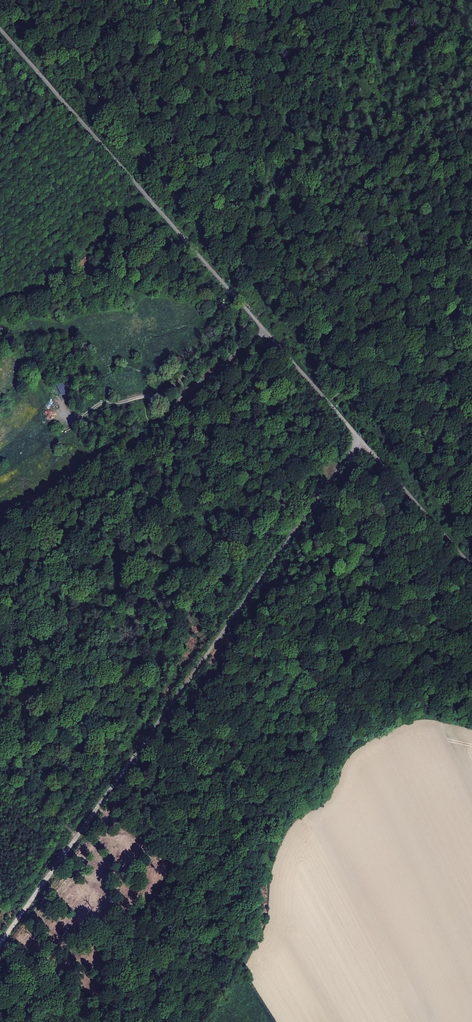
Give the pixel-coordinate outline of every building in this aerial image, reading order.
[(12,326),(6,331),(11,337),(16,332),(12,326)] [(62,382),(56,385),(61,396),(67,393),(62,382)]
